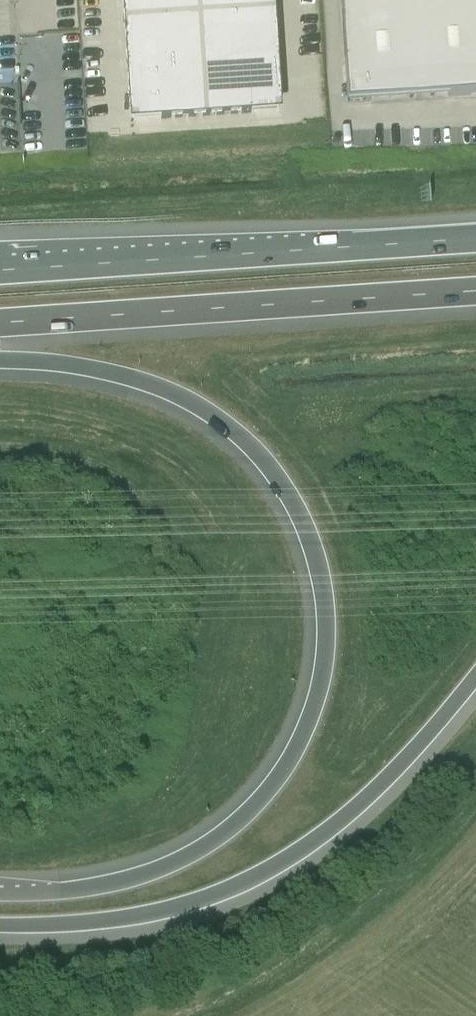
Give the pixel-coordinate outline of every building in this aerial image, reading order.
[(129,105),(132,104),(133,118),(160,116),(160,119),(252,113),(251,110),(278,109),(277,95),(280,94),(274,0),(123,0),(129,105)] [(348,104),(370,102),(449,97),(475,96),(475,0),(341,0),(348,104)]
